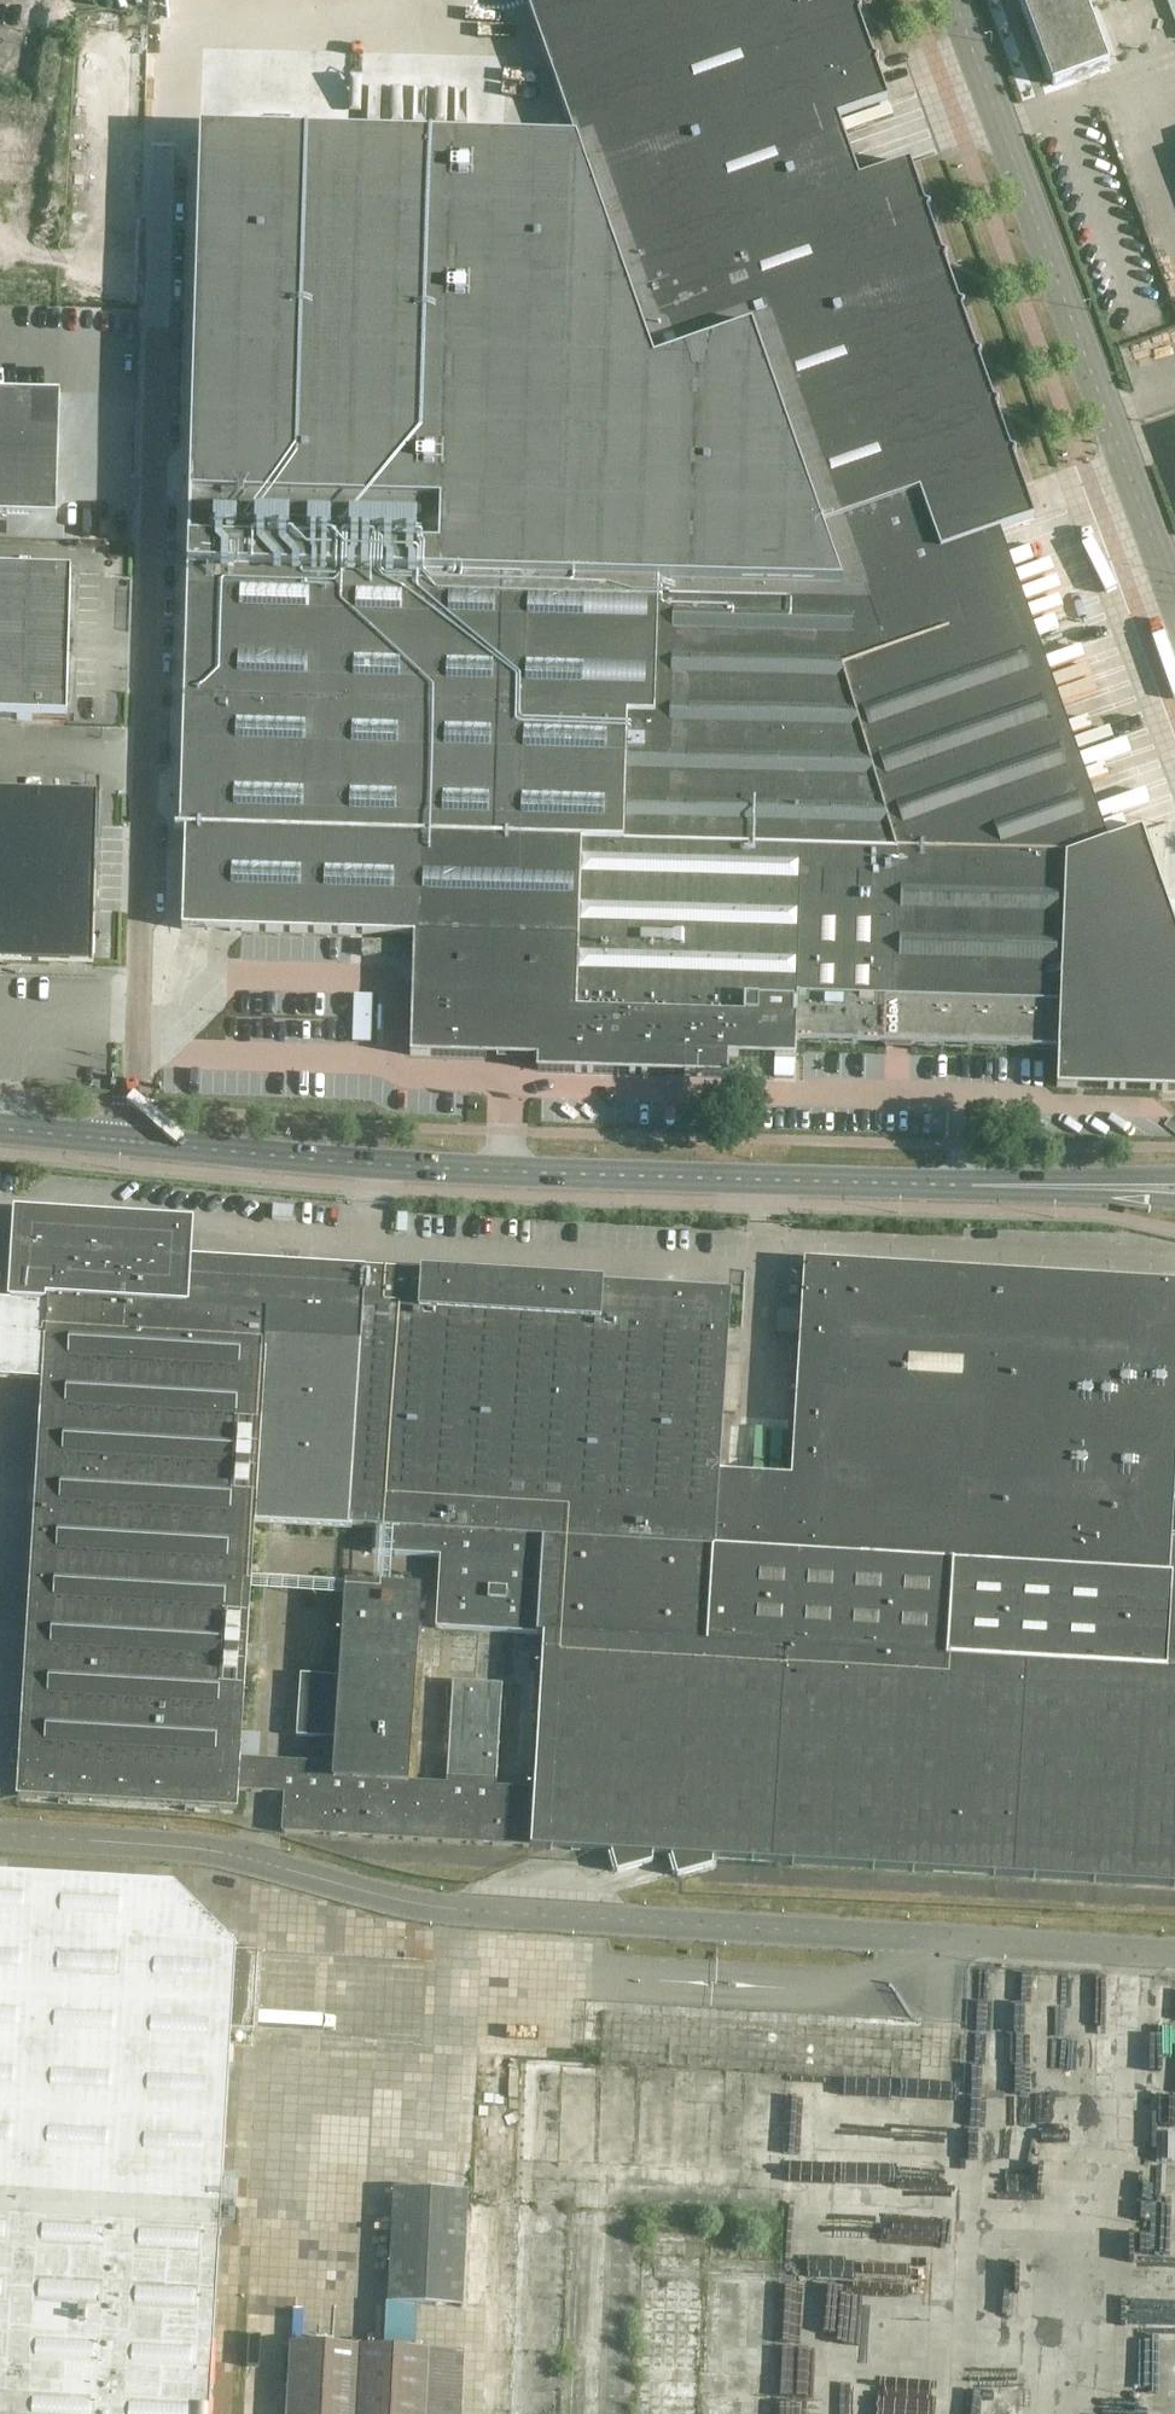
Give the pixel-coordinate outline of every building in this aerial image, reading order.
[(175,831),(185,831),(182,930),(414,937),(410,1056),(431,1056),(487,1057),(487,1044),(504,1044),(504,1051),(521,1052),(521,1045),(538,1046),(537,1071),(575,1073),(702,1077),(728,1077),(728,1057),(796,1059),(797,1042),(1058,1050),(1057,1088),(1174,1091),(1174,926),(1142,831),(1094,848),(984,537),(1034,520),(1013,459),(1015,453),(1010,451),(996,410),(998,404),(993,402),(979,361),(981,354),(976,353),(961,312),(964,306),(959,304),(944,263),(947,257),(941,255),(927,214),(930,207),(924,206),(910,163),(859,181),(837,120),(888,102),(876,67),(878,60),(873,59),(858,18),(861,11),(856,10),(852,0),(525,0),(576,145),(200,135),(180,828),(176,828),(175,831)] [(1053,86),(1110,66),(1086,0),(1021,0),(1053,86)] [(0,392),(0,515),(56,516),(60,393),(0,392)] [(68,723),(72,577),(0,575),(0,721),(68,723)] [(35,964),(39,795),(0,794),(0,963),(35,964)] [(98,796),(39,795),(35,964),(48,964),(65,945),(67,946),(76,935),(75,934),(87,919),(95,920),(98,796)] [(412,944),(366,943),(366,958),(411,959),(412,944)] [(274,1206),(273,1219),(294,1221),(295,1208),(274,1206)] [(791,1478),(719,1474),(730,1296),(367,1273),(190,1263),(192,1228),(16,1218),(14,1253),(7,1320),(0,1320),(0,1395),(42,1398),(21,1751),(13,1751),(12,1765),(20,1766),(19,1798),(237,1811),(238,1792),(285,1795),(283,1833),(612,1853),(617,1871),(652,1861),(652,1855),(672,1857),(677,1875),(712,1864),(712,1859),(1174,1887),(1174,1541),(1172,1540),(1174,1485),(1174,1284),(804,1261),(791,1478)] [(222,2209),(237,1951),(176,1890),(0,1880),(0,2413),(210,2413),(222,2209)] [(396,2188),(390,2304),(463,2308),(468,2192),(396,2188)] [(347,2290),(347,2311),(358,2311),(358,2290),(347,2290)] [(468,2352),(294,2343),(291,2413),(466,2413),(468,2352)]
